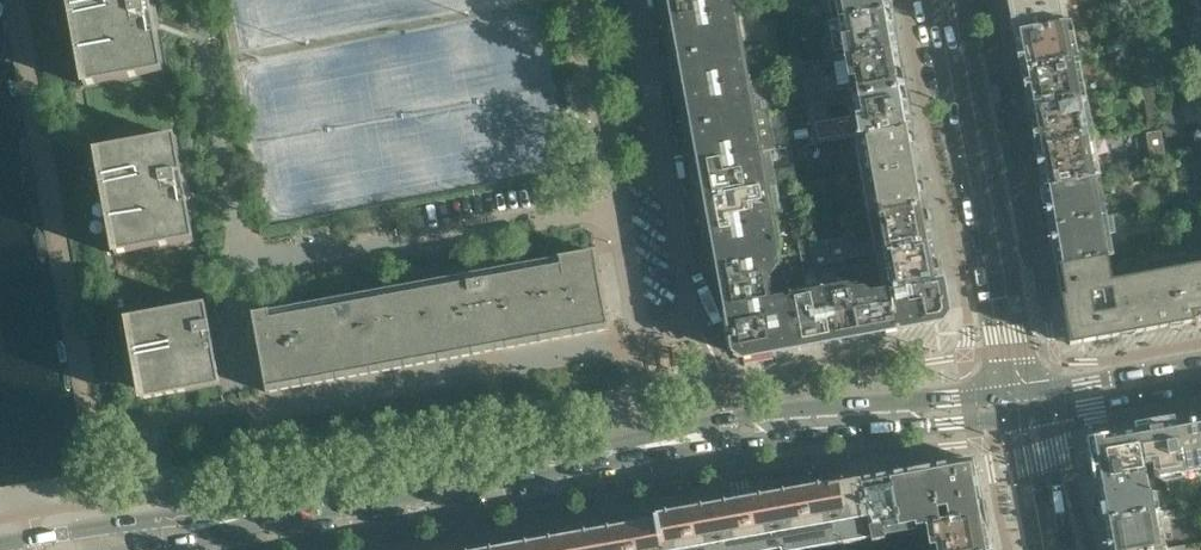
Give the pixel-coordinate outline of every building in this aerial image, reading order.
[(150,6),(149,0),(68,0),(84,86),(162,71),(150,6)] [(729,0),(671,0),(675,22),(731,12),(729,0)] [(890,0),(842,0),(845,19),(892,11),(890,0)] [(1057,0),(1007,0),(1013,31),(1062,22),(1057,0)] [(899,50),(892,11),(845,19),(850,46),(846,47),(848,59),(899,50)] [(738,47),(731,12),(675,22),(681,57),(738,47)] [(1071,61),(1064,22),(1062,22),(1013,31),(1020,70),(1071,61)] [(779,40),(777,32),(776,25),(765,27),(768,41),(779,40)] [(781,54),(779,40),(768,41),(771,56),(781,54)] [(744,82),(738,47),(681,57),(688,92),(744,82)] [(906,88),(899,50),(848,59),(850,71),(855,70),(859,97),(906,88)] [(1078,100),(1071,61),(1020,70),(1027,110),(1078,100)] [(751,117),(744,82),(688,92),(694,128),(751,117)] [(913,127),(906,88),(859,97),(863,115),(844,119),(847,139),(862,137),(913,127)] [(791,110),(789,96),(778,98),(781,112),(791,110)] [(1086,140),(1078,100),(1027,110),(1034,149),(1086,140)] [(834,142),(827,103),(808,106),(815,145),(834,142)] [(794,124),(791,110),(781,112),(784,126),(794,124)] [(757,153),(751,117),(694,128),(701,163),(757,153)] [(920,166),(913,127),(862,137),(867,164),(861,165),(863,176),(920,166)] [(193,240),(174,135),(96,150),(115,254),(193,240)] [(1093,179),(1086,140),(1034,149),(1041,188),(1093,179)] [(764,188),(757,153),(701,163),(707,198),(764,188)] [(804,181),(802,166),(791,168),(794,182),(804,181)] [(927,205),(920,166),(863,176),(865,188),(871,187),(876,214),(927,205)] [(1100,218),(1093,179),(1041,188),(1049,228),(1100,218)] [(807,195),(806,187),(804,181),(794,182),(796,197),(807,195)] [(770,223),(764,188),(707,198),(714,233),(770,223)] [(934,243),(927,205),(876,214),(881,241),(875,242),(877,254),(934,243)] [(1107,258),(1100,218),(1049,228),(1056,267),(1107,258)] [(776,255),(770,223),(714,233),(719,265),(776,255)] [(1183,244),(1186,259),(1200,257),(1200,224),(1180,228),(1183,244)] [(817,247),(814,233),(803,235),(806,249),(817,247)] [(941,281),(934,243),(877,254),(879,266),(885,265),(889,291),(941,281)] [(820,264),(817,247),(806,249),(809,266),(820,264)] [(608,329),(599,276),(595,251),(490,270),(491,272),(492,272),(493,279),(270,319),(269,313),(269,311),(252,314),(267,392),(474,355),(473,353),(471,346),(503,340),(504,347),(504,348),(608,329)] [(766,282),(774,270),(772,260),(776,255),(719,265),(727,308),(769,301),(766,282)] [(1125,279),(1126,285),(1114,287),(1109,257),(1107,258),(1056,267),(1070,345),(1200,321),(1200,265),(1125,279)] [(847,270),(845,260),(833,262),(835,273),(847,270)] [(835,273),(833,262),(820,264),(822,275),(835,273)] [(822,275),(820,264),(809,266),(811,277),(822,275)] [(941,281),(889,291),(870,294),(863,289),(854,291),(850,288),(859,335),(942,320),(947,312),(941,281)] [(859,335),(850,288),(847,286),(821,291),(830,341),(859,335)] [(830,341),(821,291),(792,297),(801,346),(830,341)] [(801,346),(792,297),(769,301),(727,308),(735,352),(743,357),(801,346)] [(220,387),(205,304),(127,318),(142,401),(220,387)] [(1174,423),(1184,477),(1200,474),(1200,418),(1174,423)] [(1184,477),(1174,423),(1134,431),(1140,468),(1141,468),(1152,466),(1154,477),(1161,481),(1184,477)] [(1140,468),(1134,431),(1087,439),(1095,483),(1142,474),(1141,468),(1140,468)] [(984,515),(974,460),(972,460),(972,461),(928,469),(935,510),(947,508),(949,521),(984,515)] [(935,510),(928,469),(890,475),(899,523),(916,520),(918,527),(927,525),(937,523),(935,510)] [(1147,499),(1142,474),(1095,483),(1102,521),(1155,511),(1153,498),(1147,499)] [(899,523),(890,475),(861,481),(870,534),(871,540),(884,537),(882,526),(899,523)] [(870,534),(861,481),(861,480),(831,485),(841,544),(853,542),(853,537),(870,534)] [(841,544),(831,485),(801,491),(811,545),(828,542),(829,546),(841,544)] [(801,491),(749,500),(738,502),(684,512),(691,549),(794,549),(794,548),(811,545),(801,491)] [(1155,511),(1102,521),(1108,549),(1160,549),(1162,549),(1155,511)] [(684,512),(655,517),(661,549),(691,549),(684,512)] [(937,523),(927,525),(931,547),(936,546),(937,549),(990,549),(984,515),(949,521),(937,523)] [(655,517),(626,522),(631,549),(661,549),(655,517)] [(626,522),(596,527),(600,549),(631,549),(626,522)] [(596,527),(567,533),(570,549),(600,549),(596,527)] [(567,533),(537,538),(540,549),(570,549),(567,533)] [(537,538),(508,543),(509,549),(540,549),(537,538)]
